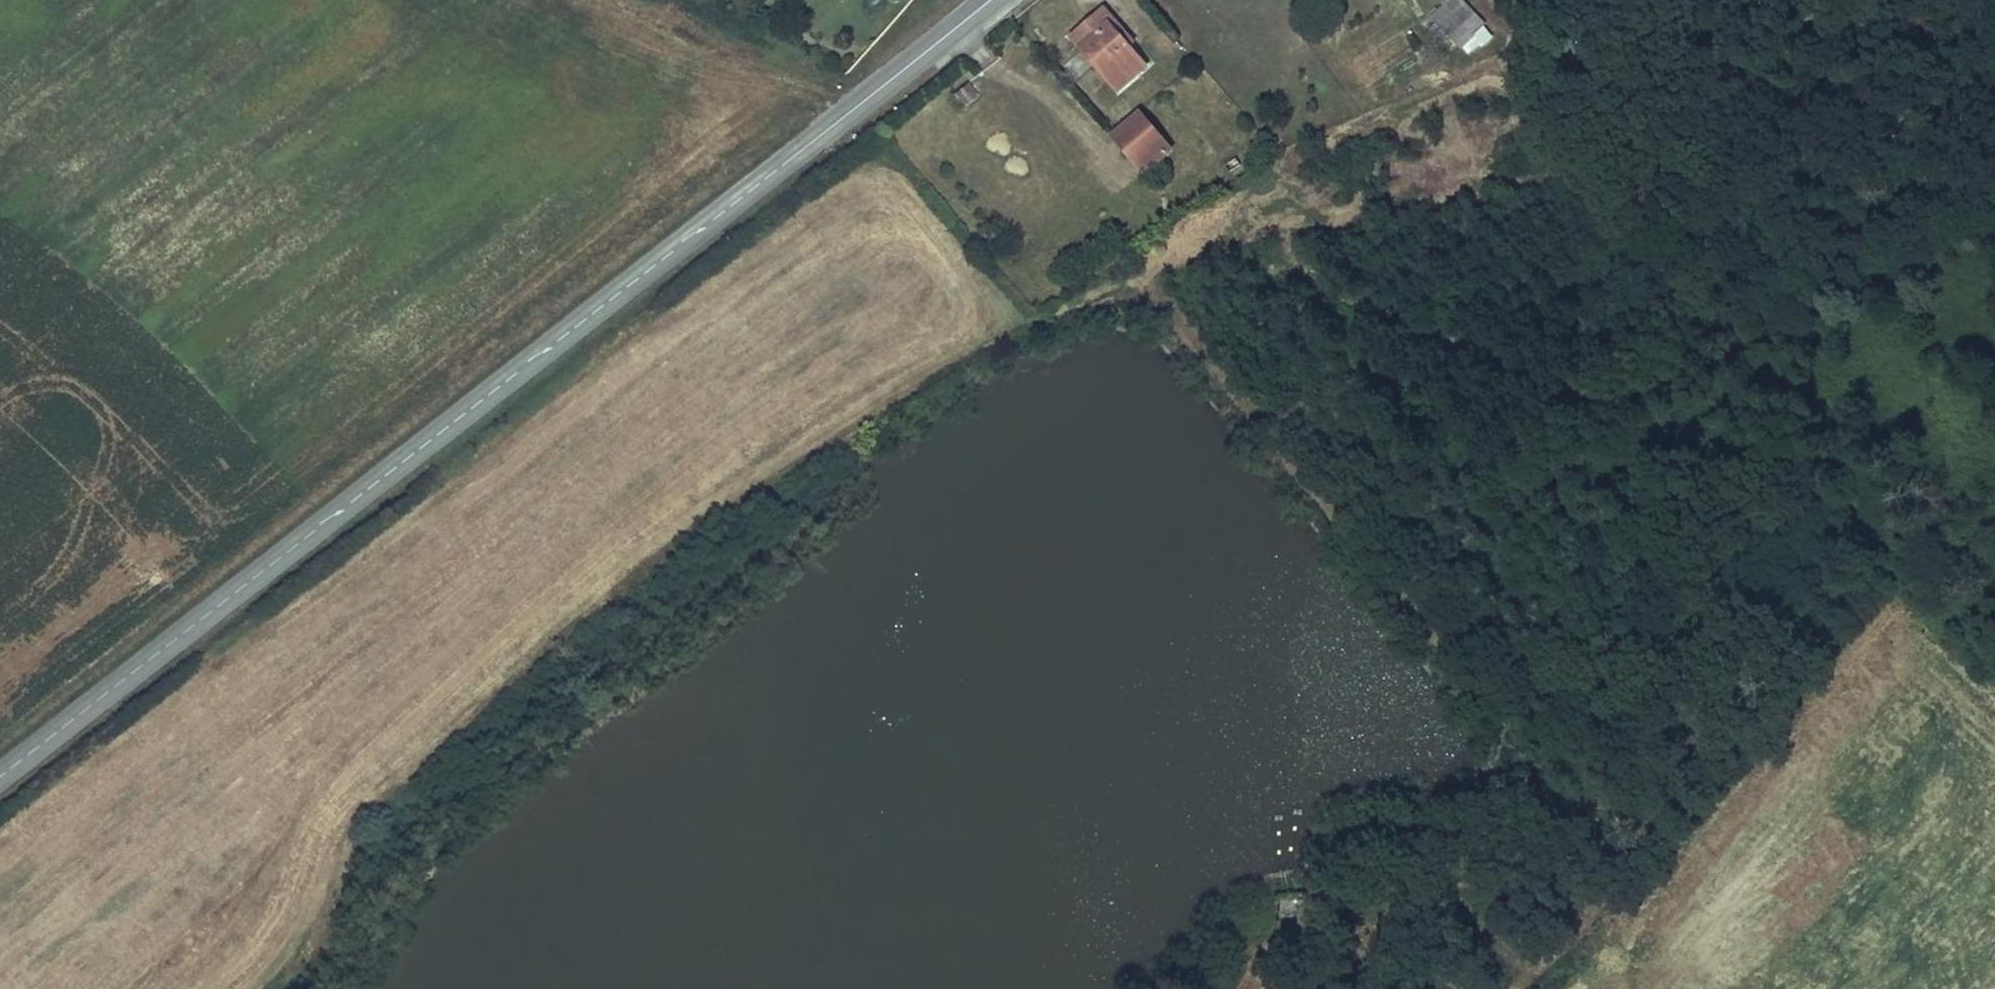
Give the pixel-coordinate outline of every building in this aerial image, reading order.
[(1473,14),(1459,0),(1449,0),(1432,17),(1450,36),(1459,27),(1463,23),(1473,14)] [(1146,67),(1130,48),(1123,40),(1126,37),(1103,9),(1071,37),(1118,91),(1146,67)] [(1473,34),(1463,23),(1459,27),(1470,38),(1473,34)] [(1133,45),(1126,37),(1123,40),(1130,48),(1133,45)] [(977,97),(967,85),(955,94),(964,107),(977,97)] [(1171,150),(1140,114),(1113,136),(1144,173),(1171,150)] [(1229,172),(1240,165),(1235,159),(1225,166),(1229,172)] [(1281,915),(1299,911),(1296,895),(1278,898),(1281,915)]
